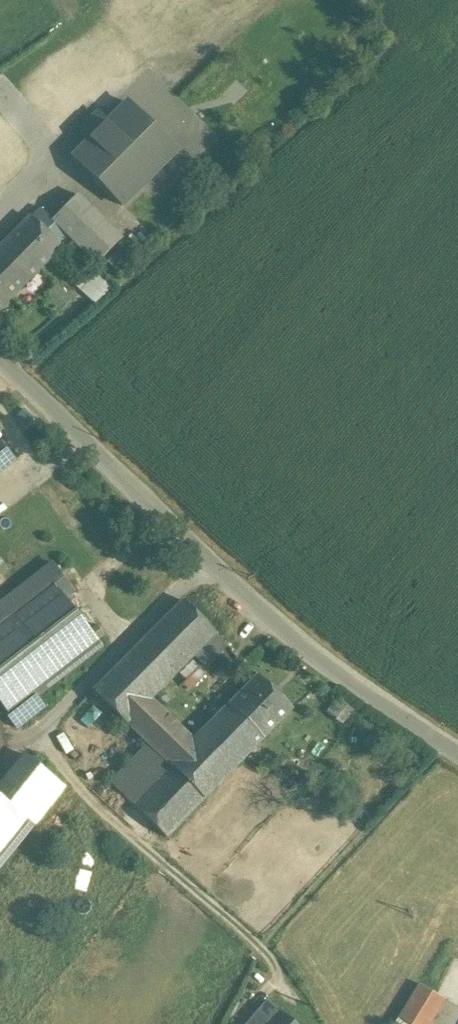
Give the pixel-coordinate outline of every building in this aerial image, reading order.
[(176,151),(128,103),(74,157),(122,205),(176,151)] [(77,194),(52,220),(40,208),(31,217),(61,247),(69,239),(96,265),(122,239),(77,194)] [(0,248),(0,260),(11,271),(15,266),(22,273),(33,262),(39,269),(61,247),(31,217),(0,248)] [(0,260),(0,308),(39,269),(33,262),(22,273),(15,266),(11,271),(0,260)] [(113,289),(102,273),(82,286),(93,302),(113,289)] [(14,461),(0,443),(0,472),(14,461)] [(13,716),(102,647),(51,582),(0,621),(0,699),(13,716)] [(182,601),(93,691),(127,724),(151,700),(194,657),(216,634),(182,601)] [(216,634),(194,657),(205,668),(227,646),(216,634)] [(292,710),(257,675),(228,705),(263,740),(292,710)] [(193,741),(151,700),(127,724),(149,745),(169,765),(193,741)] [(193,741),(169,765),(204,799),(263,740),(228,705),(193,741)] [(149,745),(111,784),(134,806),(169,765),(149,745)] [(60,792),(19,759),(0,783),(0,867),(60,792)] [(169,765),(134,806),(166,838),(204,799),(169,765)] [(423,986),(402,1020),(408,1023),(432,1023),(446,1001),(423,986)] [(246,1023),(293,1023),(266,1000),(246,1023)]
